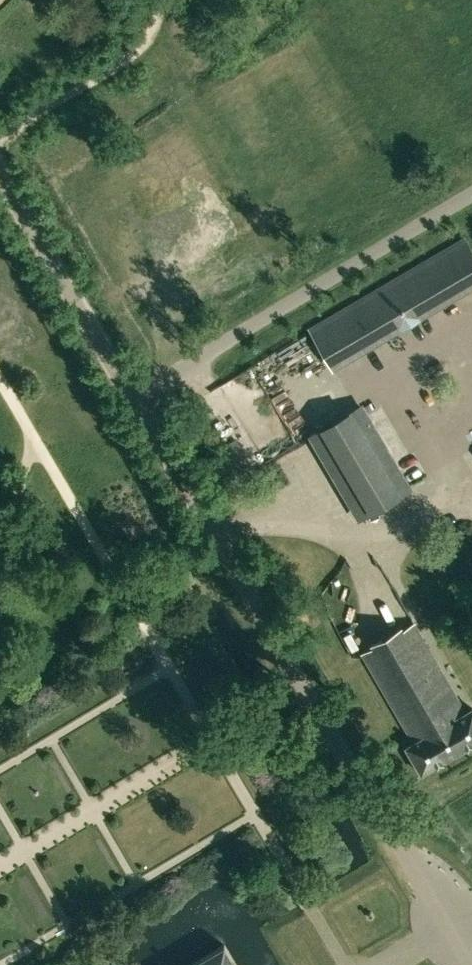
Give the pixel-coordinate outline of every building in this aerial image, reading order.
[(310,329),(333,368),(471,287),(471,252),(464,239),(310,329)] [(362,407),(311,438),(358,516),(409,485),(362,407)] [(365,655),(414,741),(405,747),(421,773),(471,744),(471,708),(464,713),(414,627),(365,655)] [(224,945),(190,964),(236,964),(224,945)]
